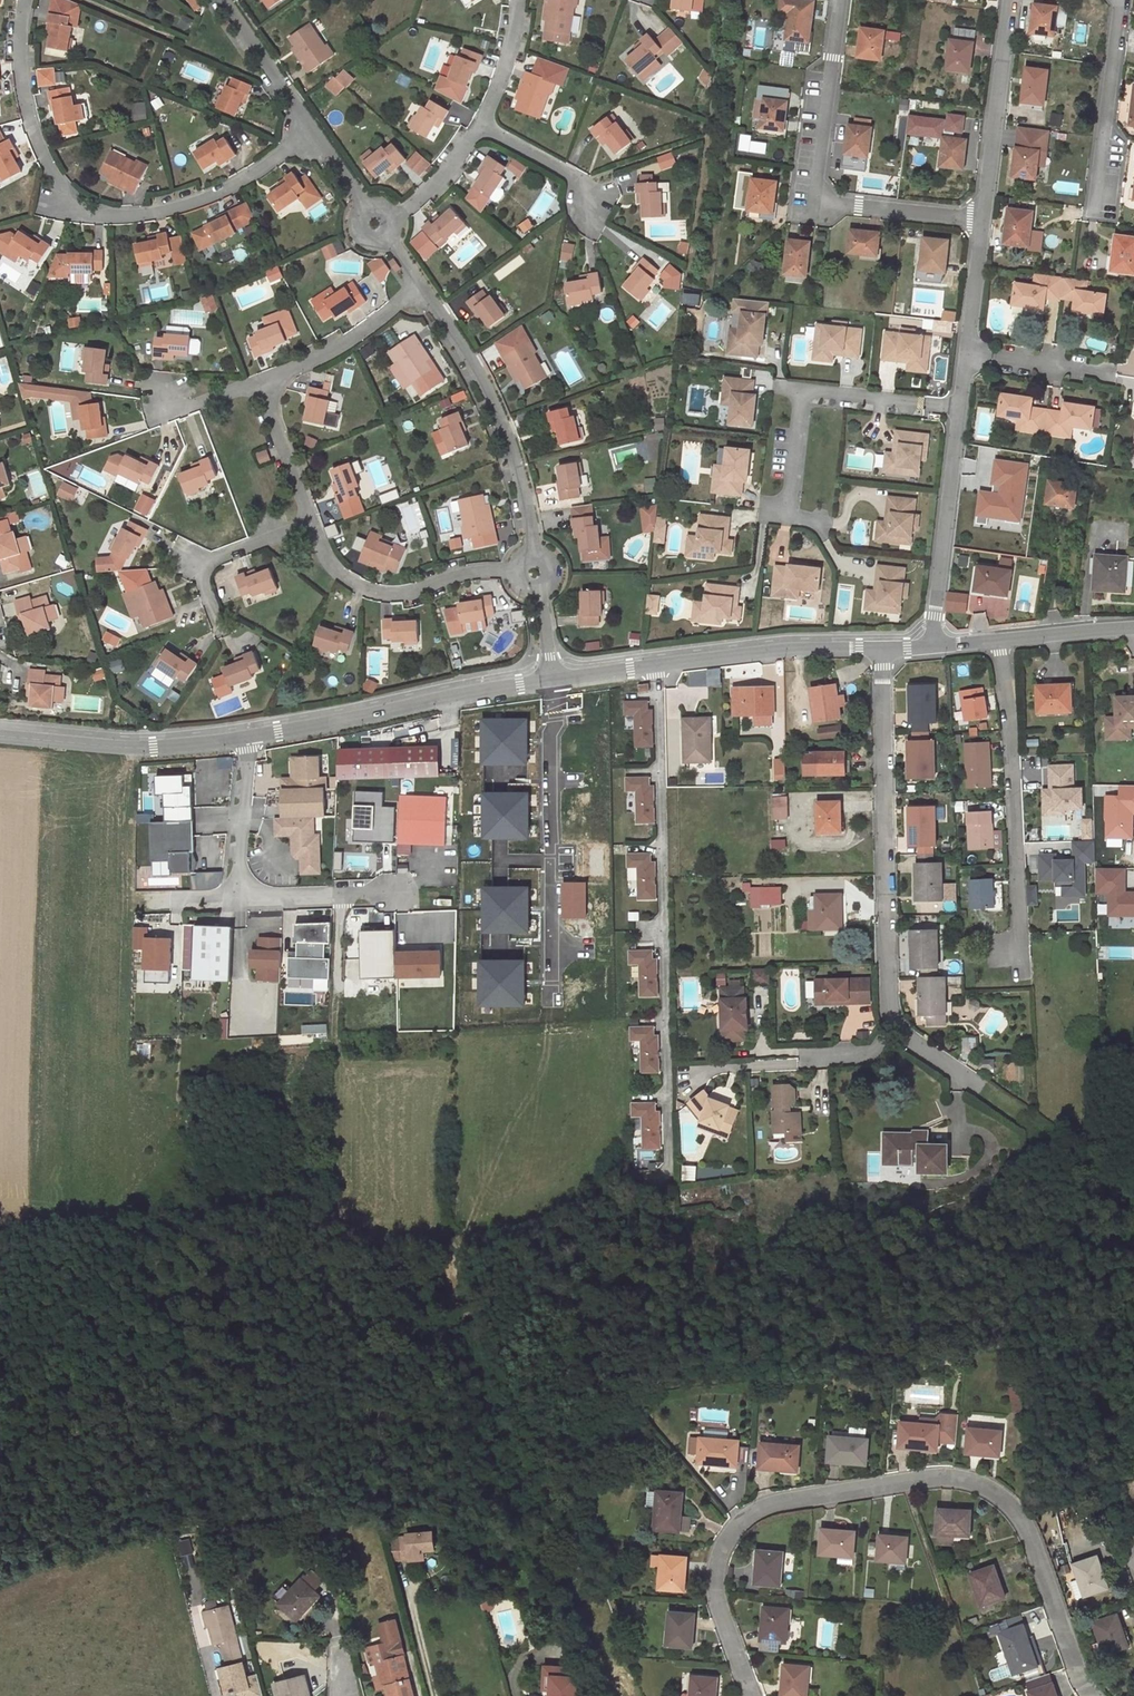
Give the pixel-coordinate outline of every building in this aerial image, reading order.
[(204,0),(190,0),(196,9),(205,2),(204,0)] [(547,1),(551,2),(548,18),(547,28),(545,38),(569,42),(574,5),(577,6),(578,0),(547,0),(547,1)] [(674,6),(691,8),(692,7),(693,0),(674,0),(674,6)] [(703,0),(693,0),(692,7),(701,8),(703,0)] [(810,52),(813,31),(810,31),(815,2),(804,0),(782,0),(781,10),(790,11),(790,12),(789,12),(788,18),(789,18),(786,39),(794,40),(793,50),(810,52)] [(50,49),(67,52),(67,51),(69,39),(72,26),(76,27),(80,8),(53,3),(49,24),(53,24),(52,33),(50,49)] [(1066,27),(1068,10),(1057,8),(1058,7),(1035,5),(1032,25),(1033,25),(1032,32),(1054,35),(1056,26),(1066,27)] [(229,18),(225,21),(231,29),(235,27),(229,18)] [(311,24),(291,37),(298,46),(307,59),(303,61),(311,72),(336,55),(328,44),(326,46),(311,24)] [(671,26),(657,38),(664,45),(670,52),(683,40),(671,26)] [(860,56),(881,59),(885,31),(862,28),(859,45),(861,45),(860,56)] [(953,39),(972,42),(973,42),(975,31),(954,28),(953,39)] [(656,39),(650,32),(642,39),(645,43),(638,49),(627,59),(639,73),(649,64),(658,56),(655,53),(662,47),(656,39)] [(887,38),(899,40),(900,33),(888,32),(887,38)] [(656,39),(662,47),(664,45),(657,38),(656,39)] [(642,39),(634,45),(638,49),(645,43),(642,39)] [(948,67),(970,70),(973,52),(971,52),(972,42),(953,39),(951,39),(948,67)] [(298,46),(294,49),(303,61),(307,59),(298,46)] [(484,53),(466,47),(463,55),(460,55),(456,66),(451,78),(469,84),(474,71),(477,61),(481,63),(484,53)] [(560,66),(547,61),(543,70),(557,75),(560,66)] [(641,75),(651,67),(649,64),(639,73),(641,75)] [(711,75),(704,67),(700,74),(708,83),(711,75)] [(1034,99),(1045,100),(1048,71),(1027,68),(1022,101),(1033,103),(1034,99)] [(55,70),(40,71),(41,87),(56,86),(55,70)] [(345,70),(337,78),(346,86),(348,87),(355,79),(345,70)] [(556,80),(527,70),(523,82),(527,83),(521,98),(518,108),(540,117),(549,91),(552,92),(556,80)] [(337,78),(335,76),(328,84),(339,94),(346,86),(337,78)] [(224,96),(220,107),(220,108),(236,114),(243,99),(246,92),(249,93),(253,84),(236,77),(232,86),(229,84),(224,96)] [(523,82),(518,97),(521,98),(527,83),(523,82)] [(760,134),(783,137),(790,90),(760,86),(759,99),(764,100),(762,118),(760,134)] [(68,87),(50,90),(51,100),(55,100),(56,109),(58,124),(61,123),(74,121),(88,119),(86,104),(74,106),(73,96),(70,96),(68,87)] [(450,109),(434,99),(429,107),(425,105),(419,115),(412,127),(428,136),(436,123),(441,115),(445,117),(450,109)] [(764,100),(759,99),(756,117),(762,118),(764,100)] [(613,112),(593,127),(599,135),(604,132),(609,140),(618,151),(633,140),(625,130),(618,121),(619,120),(613,112)] [(416,114),(409,125),(412,127),(419,115),(416,114)] [(944,120),(908,116),(907,133),(944,137),(954,138),(954,130),(962,131),(964,116),(948,114),(947,129),(943,128),(944,120)] [(436,123),(440,126),(445,117),(441,115),(436,123)] [(157,126),(168,123),(166,116),(155,119),(157,126)] [(855,126),(870,128),(871,120),(856,118),(855,126)] [(74,121),(61,123),(62,134),(76,132),(74,121)] [(870,128),(855,126),(849,125),(847,143),(849,143),(848,153),(869,156),(872,128),(870,128)] [(1046,152),(1049,131),(1020,127),(1013,176),(1036,179),(1038,166),(1040,152),(1046,152)] [(635,138),(627,128),(625,130),(633,140),(635,138)] [(599,135),(605,142),(609,140),(604,132),(599,135)] [(940,166),(962,168),(963,158),(964,158),(967,139),(954,138),(944,137),(940,166)] [(225,154),(228,159),(236,154),(226,138),(219,143),(216,139),(196,152),(204,167),(218,159),(225,154)] [(4,178),(5,179),(20,172),(13,156),(10,150),(14,148),(10,139),(0,144),(0,169),(4,178)] [(849,143),(847,143),(844,166),(854,168),(854,170),(866,172),(868,156),(869,157),(869,156),(848,153),(849,143)] [(407,158),(395,144),(388,150),(385,146),(376,154),(366,163),(378,177),(389,167),(397,161),(400,165),(407,158)] [(127,183),(125,188),(135,193),(149,166),(138,160),(137,162),(112,150),(101,172),(114,177),(127,183)] [(421,151),(411,161),(424,172),(433,162),(421,151)] [(374,152),(364,160),(366,163),(376,154),(374,152)] [(658,158),(662,171),(678,165),(674,152),(658,158)] [(1046,152),(1040,152),(1038,166),(1044,166),(1046,152)] [(225,154),(218,159),(221,164),(228,159),(225,154)] [(508,165),(492,154),(487,162),(491,165),(485,173),(477,185),(497,199),(501,199),(506,191),(505,187),(500,184),(506,175),(503,172),(508,165)] [(529,166),(517,158),(511,167),(523,175),(529,166)] [(389,167),(392,171),(400,165),(397,161),(389,167)] [(487,162),(481,170),(485,173),(491,165),(487,162)] [(269,194),(279,210),(280,210),(290,204),(299,198),(305,209),(321,199),(307,176),(301,181),(295,172),(289,176),(291,180),(282,186),(269,194)] [(653,173),(641,173),(641,180),(638,181),(638,191),(643,191),(643,200),(644,215),(662,215),(662,202),(661,190),(657,190),(657,180),(654,180),(653,173)] [(282,186),(291,180),(289,176),(280,182),(282,186)] [(127,183),(114,177),(111,182),(125,188),(127,183)] [(748,217),(771,220),(774,202),(775,202),(777,181),(753,178),(748,217)] [(248,200),(235,207),(227,211),(229,215),(221,219),(208,226),(216,241),(217,242),(228,236),(237,231),(236,229),(257,217),(248,200)] [(291,207),(290,204),(280,210),(282,213),(291,207)] [(467,221),(455,207),(444,217),(437,223),(433,220),(426,227),(439,241),(446,234),(448,237),(457,229),(467,221)] [(1028,246),(1032,213),(1009,209),(1007,227),(1010,227),(1008,244),(1028,246)] [(444,217),(441,213),(433,220),(437,223),(444,217)] [(522,223),(527,230),(535,224),(530,217),(522,223)] [(457,229),(460,232),(470,223),(467,221),(457,229)] [(216,241),(208,226),(195,232),(204,248),(216,241)] [(850,252),(860,253),(877,255),(878,249),(879,233),(852,230),(850,252)] [(17,235),(11,231),(0,234),(0,248),(7,252),(10,247),(17,235)] [(32,257),(41,262),(51,246),(43,241),(41,244),(32,238),(20,231),(17,235),(10,247),(20,254),(30,260),(32,257)] [(151,242),(136,245),(141,265),(153,263),(165,260),(164,254),(173,252),(170,238),(168,232),(159,235),(160,239),(151,242)] [(183,234),(170,238),(173,252),(173,255),(188,252),(183,234)] [(41,244),(43,241),(34,235),(32,238),(41,244)] [(1116,235),(1113,257),(1121,258),(1119,272),(1133,274),(1133,238),(1116,235)] [(228,236),(217,242),(219,245),(230,239),(228,236)] [(915,280),(939,283),(941,272),(943,272),(945,261),(946,261),(948,241),(925,238),(921,265),(917,265),(915,280)] [(688,252),(689,241),(681,240),(679,251),(688,252)] [(786,276),(806,278),(810,243),(789,240),(785,275),(786,276)] [(565,243),(562,260),(573,262),(576,245),(565,243)] [(331,245),(325,248),(329,259),(335,256),(331,245)] [(20,254),(10,247),(7,252),(16,259),(20,254)] [(94,269),(103,269),(103,249),(93,250),(93,253),(69,254),(69,255),(57,255),(49,277),(69,276),(69,272),(70,272),(83,272),(94,272),(94,269)] [(877,255),(860,253),(860,259),(881,262),(882,249),(878,249),(877,255)] [(381,256),(369,265),(380,281),(392,273),(381,256)] [(645,256),(638,264),(641,266),(635,274),(625,285),(639,297),(647,288),(656,277),(653,275),(659,269),(645,256)] [(638,264),(632,271),(635,274),(641,266),(638,264)] [(681,291),(685,270),(667,266),(662,287),(681,291)] [(279,268),(267,273),(271,283),(283,278),(279,268)] [(599,272),(589,274),(590,279),(581,281),(566,283),(569,301),(581,299),(594,296),(594,292),(602,291),(599,272)] [(1065,278),(1036,274),(1034,286),(1016,284),(1013,305),(1044,310),(1046,298),(1046,294),(1062,296),(1062,294),(1065,278)] [(785,282),(805,284),(806,278),(786,276),(785,282)] [(1065,278),(1062,294),(1076,296),(1076,300),(1074,311),(1104,316),(1107,295),(1086,292),(1087,287),(1088,281),(1065,278)] [(359,303),(361,306),(370,301),(359,285),(352,290),(350,288),(340,294),(320,307),(328,319),(337,313),(339,316),(351,309),(359,303)] [(320,307),(340,294),(335,287),(316,300),(320,307)] [(483,288),(468,300),(474,308),(477,306),(483,314),(492,325),(506,315),(491,294),(489,296),(483,288)] [(647,288),(639,297),(642,299),(650,290),(647,288)] [(215,295),(202,299),(205,309),(218,306),(215,295)] [(477,306),(474,308),(480,315),(483,314),(477,306)] [(260,334),(251,337),(258,355),(267,352),(266,349),(275,345),(289,340),(288,337),(300,332),(291,308),(278,313),(282,323),(270,327),(259,332),(260,334)] [(763,344),(767,314),(744,311),(741,329),(738,329),(737,340),(730,339),(729,352),(758,356),(760,343),(763,344)] [(266,317),(270,327),(282,323),(278,313),(266,317)] [(549,314),(543,318),(545,322),(552,318),(549,314)] [(859,356),(862,329),(847,327),(848,322),(835,321),(834,326),(818,324),(815,353),(834,355),(834,353),(834,348),(844,350),(844,354),(859,356)] [(497,342),(505,355),(511,366),(514,365),(522,378),(527,388),(548,376),(535,353),(537,352),(523,325),(497,342)] [(902,333),(887,332),(884,359),(900,360),(900,356),(910,357),(909,361),(909,363),(928,366),(931,336),(915,335),(916,330),(902,328),(902,333)] [(169,338),(160,337),(158,356),(168,357),(169,352),(178,353),(193,354),(193,352),(201,353),(204,351),(205,341),(203,338),(194,337),(195,336),(183,335),(169,334),(169,338)] [(421,347),(424,344),(417,334),(391,350),(399,361),(393,365),(408,387),(435,369),(429,360),(421,347)] [(372,343),(363,349),(368,356),(377,350),(372,343)] [(424,344),(421,347),(429,360),(433,358),(424,344)] [(109,348),(91,346),(90,358),(88,371),(92,372),(91,381),(110,383),(111,373),(106,372),(108,363),(109,348)] [(514,365),(511,366),(519,380),(522,378),(514,365)] [(724,392),(734,393),(733,404),(730,423),(753,425),(757,395),(753,394),(755,380),(726,377),(724,392)] [(35,394),(37,383),(20,381),(23,393),(35,394)] [(37,383),(35,394),(73,399),(71,388),(37,383)] [(330,389),(312,384),(309,394),(313,395),(311,404),(308,419),(325,423),(328,411),(331,398),(328,398),(330,389)] [(414,385),(406,389),(413,402),(421,398),(414,385)] [(93,402),(91,390),(71,388),(73,399),(74,406),(82,405),(84,416),(86,429),(88,429),(90,437),(108,435),(107,426),(103,426),(100,401),(93,402)] [(734,393),(724,392),(723,403),(733,404),(734,393)] [(1043,433),(1047,410),(1030,408),(1032,398),(1001,394),(998,416),(1018,418),(1017,422),(1027,423),(1026,431),(1043,433)] [(1062,412),(1047,410),(1043,433),(1060,435),(1060,428),(1071,429),(1071,426),(1091,429),(1094,408),(1064,403),(1062,412)] [(82,405),(74,406),(75,418),(84,416),(82,405)] [(569,406),(551,411),(553,420),(558,419),(560,429),(563,443),(581,439),(578,427),(575,415),(571,416),(569,406)] [(461,410),(443,418),(446,426),(444,427),(449,439),(454,450),(470,444),(465,430),(461,421),(464,420),(461,410)] [(1017,422),(1016,429),(1026,431),(1027,423),(1017,422)] [(1060,435),(1070,437),(1071,429),(1060,428),(1060,435)] [(896,453),(894,453),(892,471),(921,475),(923,459),(928,459),(931,434),(899,430),(897,443),(902,444),(901,454),(896,453)] [(449,439),(446,441),(450,452),(454,450),(449,439)] [(749,480),(753,450),(729,447),(727,466),(724,465),(723,477),(716,476),(715,491),(743,494),(745,480),(749,480)] [(143,461),(129,454),(128,457),(121,453),(114,455),(108,468),(120,474),(122,471),(132,476),(144,481),(146,478),(154,482),(162,464),(154,460),(151,465),(143,461)] [(154,460),(145,456),(143,461),(151,465),(154,460)] [(213,456),(204,460),(206,465),(197,468),(183,473),(189,490),(201,486),(213,481),(211,477),(220,474),(213,456)] [(204,460),(195,463),(197,468),(206,465),(204,460)] [(1031,465),(996,460),(993,483),(1002,484),(1000,493),(981,490),(977,518),(1023,524),(1031,465)] [(351,461),(334,468),(340,482),(343,490),(338,492),(342,502),(360,495),(357,486),(360,485),(356,472),(351,461)] [(578,461),(560,464),(563,478),(565,488),(561,489),(563,498),(582,495),(580,486),(583,486),(580,472),(578,461)] [(6,490),(4,485),(11,483),(5,462),(0,464),(0,492),(6,490)] [(122,471),(120,474),(130,479),(132,476),(122,471)] [(1061,482),(1049,480),(1046,503),(1074,507),(1076,488),(1061,486),(1061,482)] [(77,487),(65,481),(60,493),(71,498),(77,487)] [(485,492),(462,498),(467,523),(465,524),(467,537),(472,536),(486,533),(497,531),(494,518),(490,519),(487,503),(485,492)] [(888,522),(886,521),(884,540),(913,544),(915,528),(920,528),(921,515),(916,515),(918,500),(891,496),(889,512),(894,513),(893,523),(888,522)] [(147,498),(142,507),(150,511),(154,502),(147,498)] [(10,523),(21,519),(18,510),(0,516),(0,521),(9,519),(10,523)] [(594,514),(575,516),(576,526),(581,526),(583,535),(584,550),(602,548),(601,536),(599,523),(595,524),(594,514)] [(732,518),(703,514),(701,536),(696,536),(694,555),(715,558),(716,551),(733,553),(734,540),(729,540),(724,539),(725,531),(730,532),(732,518)] [(13,532),(10,523),(9,519),(0,521),(0,535),(13,532)] [(151,528),(134,520),(130,528),(128,527),(122,539),(117,549),(119,551),(117,555),(103,556),(103,570),(125,568),(131,557),(133,557),(139,544),(144,535),(147,537),(151,528)] [(667,524),(658,523),(656,540),(666,541),(667,524)] [(385,535),(373,530),(361,558),(373,563),(375,560),(390,565),(399,569),(409,547),(384,537),(385,535)] [(3,558),(7,571),(22,567),(18,553),(27,551),(22,536),(17,538),(15,531),(13,532),(0,535),(0,557),(0,559),(3,558)] [(486,533),(472,536),(474,544),(488,541),(486,533)] [(27,535),(22,536),(27,551),(31,549),(27,535)] [(462,536),(453,538),(454,547),(464,544),(462,536)] [(122,539),(118,537),(113,548),(117,549),(122,539)] [(22,567),(23,571),(33,568),(27,551),(18,553),(22,567)] [(1125,587),(1127,558),(1096,555),(1094,589),(1107,590),(1108,586),(1125,587)] [(968,557),(960,556),(959,566),(966,567),(968,557)] [(999,570),(1010,571),(1012,561),(1001,559),(999,570)] [(390,565),(375,560),(373,563),(388,569),(390,565)] [(778,566),(774,595),(788,597),(788,590),(800,592),(801,589),(820,591),(823,569),(791,565),(790,568),(778,566)] [(877,592),(875,591),(873,610),(902,614),(904,597),(909,598),(910,585),(905,584),(907,569),(880,566),(878,582),(883,582),(882,592),(877,592)] [(1007,596),(1011,571),(1010,571),(999,570),(978,566),(975,591),(1007,596)] [(249,571),(239,575),(246,593),(254,589),(256,593),(268,589),(279,585),(273,567),(259,573),(250,576),(249,571)] [(258,568),(249,571),(250,576),(259,573),(258,568)] [(156,579),(134,588),(144,613),(141,614),(146,626),(174,615),(170,603),(166,604),(160,590),(156,579)] [(707,603),(702,602),(700,621),(722,623),(723,616),(741,618),(743,607),(739,606),(734,606),(735,598),(739,599),(741,588),(709,584),(707,603)] [(144,613),(134,588),(124,592),(133,617),(141,614),(144,613)] [(164,588),(160,590),(166,604),(170,603),(164,588)] [(603,589),(585,589),(585,604),(585,614),(582,614),(582,624),(601,623),(601,614),(604,614),(603,600),(603,589)] [(476,600),(462,603),(462,606),(448,609),(455,633),(467,631),(465,624),(465,621),(477,619),(490,616),(489,614),(498,612),(495,593),(485,595),(486,599),(476,600)] [(948,593),(947,613),(968,614),(969,594),(948,593)] [(32,596),(16,601),(21,617),(25,616),(28,624),(31,634),(52,628),(50,621),(55,619),(50,605),(47,595),(33,600),(32,596)] [(652,595),(650,612),(659,613),(661,596),(652,595)] [(55,604),(50,605),(55,619),(59,618),(55,604)] [(396,618),(387,618),(387,637),(396,637),(396,639),(410,639),(422,639),(421,621),(406,621),(396,622),(396,618)] [(337,631),(323,627),(318,644),(329,648),(342,651),(343,647),(352,650),(357,632),(348,629),(346,634),(337,631)] [(109,631),(104,640),(116,646),(121,637),(109,631)] [(181,656),(168,648),(158,663),(168,669),(179,677),(181,673),(189,679),(200,663),(192,657),(189,661),(181,656)] [(241,661),(227,667),(234,684),(245,679),(257,674),(255,670),(264,667),(257,649),(248,653),(250,658),(241,661)] [(192,657),(183,652),(181,656),(189,661),(192,657)] [(248,653),(239,657),(241,661),(250,658),(248,653)] [(110,660),(114,671),(125,667),(121,656),(110,660)] [(168,669),(158,663),(156,666),(166,673),(168,669)] [(47,671),(31,669),(29,686),(34,687),(33,695),(32,706),(54,708),(55,701),(60,701),(61,686),(62,676),(47,675),(47,671)] [(372,678),(367,687),(375,691),(380,683),(372,678)] [(839,705),(838,696),(836,684),(812,688),(817,723),(842,718),(839,705)] [(936,723),(935,684),(910,685),(911,724),(912,724),(929,723),(936,723)] [(1071,711),(1070,685),(1038,687),(1039,712),(1071,711)] [(734,715),(755,714),(772,714),(775,714),(774,686),(734,687),(734,715)] [(983,697),(982,688),(961,692),(966,720),(989,716),(986,699),(986,697),(983,697)] [(1106,728),(1128,728),(1133,728),(1133,698),(1116,699),(1116,718),(1106,719),(1106,728)] [(648,701),(625,702),(625,714),(636,714),(637,746),(654,746),(653,710),(648,710),(648,701)] [(772,724),(772,714),(755,714),(755,725),(772,724)] [(711,717),(684,717),(685,761),(711,760),(711,717)] [(526,718),(484,719),(486,765),(527,764),(526,718)] [(912,732),(929,732),(929,723),(912,724),(912,732)] [(841,726),(819,729),(821,738),(843,735),(841,726)] [(1128,739),(1128,728),(1106,728),(1106,739),(1128,739)] [(912,740),(929,740),(929,732),(912,732),(912,740)] [(929,740),(912,740),(908,741),(909,779),(934,778),(934,740),(929,740)] [(987,768),(990,768),(989,742),(965,743),(968,787),(988,785),(987,768)] [(439,748),(342,751),(343,779),(440,776),(439,748)] [(846,751),(804,752),(804,775),(854,774),(853,762),(846,762),(846,751)] [(283,778),(284,791),(325,790),(325,777),(321,777),(320,756),(291,757),(291,778),(283,778)] [(775,759),(775,775),(776,775),(785,774),(786,774),(785,759),(775,759)] [(1064,808),(1083,807),(1082,788),(1074,788),(1073,765),(1049,766),(1050,789),(1046,789),(1046,795),(1044,795),(1044,806),(1055,805),(1055,809),(1064,808)] [(193,788),(185,788),(185,777),(157,777),(157,795),(166,795),(166,822),(193,821),(193,788)] [(651,778),(627,778),(628,791),(639,791),(640,823),(656,822),(655,787),(651,787),(651,778)] [(1121,798),(1107,798),(1107,818),(1108,818),(1108,838),(1133,838),(1133,825),(1130,825),(1130,821),(1133,821),(1133,813),(1133,786),(1121,786),(1121,798)] [(325,790),(284,791),(284,817),(326,815),(325,790)] [(396,807),(383,807),(383,792),(355,791),(353,841),(394,842),(396,807)] [(529,791),(482,793),(484,841),(530,839),(529,791)] [(447,798),(402,797),(401,843),(446,844),(447,798)] [(787,807),(787,797),(773,797),(774,807),(787,807)] [(840,801),(818,802),(819,832),(842,831),(840,801)] [(1055,805),(1044,806),(1044,813),(1064,813),(1064,808),(1055,809),(1055,805)] [(917,846),(935,846),(935,806),(910,807),(910,846),(917,846)] [(787,807),(774,807),(774,818),(788,817),(787,807)] [(990,831),(993,831),(992,811),(968,812),(970,848),(993,847),(993,837),(990,837),(990,831)] [(315,835),(314,816),(276,817),(277,835),(293,834),(294,848),(302,856),(302,857),(303,873),(321,872),(319,835),(315,835)] [(1092,818),(1084,819),(1084,830),(1093,829),(1092,818)] [(195,822),(152,823),(153,862),(171,862),(172,870),(176,874),(193,873),(192,853),(195,853),(196,853),(195,822)] [(993,847),(1003,846),(1002,831),(993,831),(990,831),(990,837),(993,837),(993,847)] [(774,837),(765,838),(765,845),(765,849),(774,849),(774,837)] [(1086,885),(1085,860),(1096,860),(1096,839),(1075,840),(1075,860),(1057,860),(1057,854),(1041,855),(1042,878),(1057,878),(1057,886),(1065,886),(1086,885)] [(302,856),(294,848),(293,853),(298,857),(302,857),(302,856)] [(918,862),(936,862),(935,853),(917,853),(918,862)] [(653,854),(629,854),(630,867),(641,867),(642,899),(658,898),(657,863),(653,863),(653,854)] [(936,862),(918,862),(915,862),(916,901),(943,901),(942,862),(936,862)] [(1120,915),(1133,915),(1133,892),(1126,892),(1126,868),(1097,868),(1097,893),(1110,893),(1110,905),(1121,905),(1120,915)] [(994,907),(993,884),(992,878),(971,879),(972,890),(973,905),(973,908),(986,908),(994,907)] [(586,882),(564,883),(565,919),(587,918),(586,882)] [(994,907),(986,908),(987,911),(1003,910),(1002,883),(993,884),(994,907)] [(761,884),(743,884),(744,903),(762,903),(761,887),(761,884)] [(1035,885),(1026,885),(1027,902),(1036,901),(1035,885)] [(1086,885),(1065,886),(1065,894),(1086,894),(1086,885)] [(528,886),(484,888),(485,931),(529,929),(528,886)] [(782,887),(761,887),(762,903),(782,904),(782,887)] [(813,905),(813,908),(817,908),(817,929),(842,928),(841,893),(817,894),(817,895),(810,895),(810,905),(813,905)] [(1121,905),(1110,905),(1110,915),(1120,915),(1121,905)] [(333,922),(297,923),(296,941),(299,941),(299,957),(291,956),(290,977),(330,979),(331,958),(326,958),(326,943),(332,943),(333,922)] [(193,924),(185,924),(185,958),(192,958),(193,924)] [(235,926),(197,924),(195,979),(233,981),(235,926)] [(147,938),(148,938),(148,927),(135,927),(135,947),(146,948),(147,938)] [(396,930),(360,931),(362,978),(397,977),(396,930)] [(921,968),(939,967),(938,930),(911,930),(912,968),(921,968)] [(261,951),(254,950),(254,966),(260,966),(260,979),(282,980),(284,938),(261,937),(261,951)] [(148,938),(147,938),(146,948),(146,972),(171,973),(172,939),(148,938)] [(714,939),(712,939),(713,956),(723,956),(722,939),(714,939)] [(441,950),(396,951),(397,977),(441,976),(441,950)] [(655,951),(632,952),(632,964),(643,964),(644,996),(661,995),(660,960),(655,960),(655,951)] [(524,960),(480,961),(482,1008),(525,1006),(524,960)] [(773,967),(753,968),(753,985),(773,984),(773,967)] [(921,976),(939,977),(939,967),(921,968),(921,976)] [(171,973),(146,972),(146,982),(171,983),(171,973)] [(921,976),(919,976),(920,1016),(929,1016),(946,1015),(946,983),(946,976),(939,977),(921,976)] [(871,978),(850,979),(850,982),(862,981),(862,1003),(872,1003),(871,978)] [(850,979),(816,980),(817,1005),(830,1004),(829,1000),(849,1000),(849,1004),(862,1004),(862,1003),(862,981),(850,982),(850,979)] [(724,998),(724,1031),(729,1031),(730,1040),(746,1040),(745,1031),(749,1031),(749,1019),(745,1019),(745,1011),(749,1011),(749,998),(745,998),(745,987),(740,988),(732,988),(728,988),(729,999),(724,998)] [(946,1022),(946,1015),(929,1016),(929,1023),(931,1025),(944,1025),(946,1022)] [(312,1034),(311,1025),(303,1025),(304,1034),(312,1034)] [(328,1033),(328,1025),(311,1025),(312,1034),(328,1033)] [(657,1027),(634,1028),(634,1040),(645,1040),(647,1072),(663,1072),(662,1036),(658,1036),(657,1027)] [(784,1125),(784,1133),(802,1132),(801,1117),(795,1112),(789,1112),(789,1105),(792,1105),(797,1100),(796,1090),(790,1085),(775,1086),(775,1106),(778,1106),(777,1112),(773,1112),(774,1125),(784,1125)] [(692,1103),(693,1104),(704,1119),(703,1121),(722,1128),(721,1131),(731,1134),(739,1112),(730,1109),(731,1107),(711,1098),(706,1092),(692,1103)] [(660,1103),(636,1104),(636,1116),(648,1116),(649,1148),(665,1148),(664,1112),(660,1112),(660,1103)] [(729,1139),(731,1134),(721,1131),(722,1128),(703,1121),(701,1128),(729,1139)] [(774,1125),(774,1134),(784,1133),(784,1125),(774,1125)] [(928,1144),(928,1133),(912,1133),(888,1132),(888,1146),(885,1146),(885,1158),(898,1158),(898,1161),(914,1162),(914,1158),(921,1159),(921,1172),(947,1172),(947,1144),(928,1144)] [(684,1164),(682,1178),(695,1180),(697,1166),(684,1164)] [(892,1379),(893,1371),(881,1371),(880,1378),(892,1379)] [(1019,1385),(1011,1386),(1013,1413),(1021,1412),(1019,1385)] [(939,1424),(901,1421),(899,1447),(937,1450),(939,1424)] [(851,1427),(850,1437),(866,1439),(868,1429),(851,1427)] [(1002,1431),(968,1428),(966,1453),(1000,1457),(1002,1431)] [(850,1437),(829,1436),(828,1461),(867,1465),(869,1439),(866,1439),(850,1437)] [(739,1441),(701,1437),(699,1463),(737,1466),(739,1441)] [(799,1446),(761,1442),(758,1468),(797,1471),(799,1446)] [(657,1489),(658,1491),(656,1506),(654,1529),(680,1531),(681,1515),(683,1492),(657,1489)] [(658,1491),(649,1491),(648,1505),(656,1506),(658,1491)] [(938,1508),(937,1534),(936,1544),(953,1545),(954,1535),(970,1536),(972,1510),(938,1508)] [(691,1516),(681,1515),(680,1531),(690,1532),(691,1516)] [(214,1528),(202,1529),(203,1537),(215,1536),(214,1528)] [(855,1531),(822,1529),(820,1553),(853,1556),(855,1531)] [(1110,1535),(1105,1530),(1099,1535),(1104,1541),(1110,1535)] [(426,1551),(437,1550),(435,1533),(410,1535),(413,1561),(427,1559),(426,1551)] [(908,1537),(879,1535),(876,1560),(906,1562),(908,1537)] [(784,1552),(758,1550),(755,1583),(781,1586),(784,1552)] [(786,1571),(793,1571),(795,1553),(788,1552),(786,1571)] [(662,1556),(654,1555),(653,1565),(662,1566),(662,1556)] [(662,1555),(662,1556),(662,1566),(660,1589),(685,1591),(688,1557),(662,1555)] [(1074,1564),(1056,1556),(1071,1600),(1108,1587),(1097,1555),(1074,1564)] [(995,1565),(971,1574),(982,1606),(1006,1597),(995,1565)] [(311,1569),(302,1579),(313,1590),(322,1580),(311,1569)] [(279,1604),(296,1619),(319,1594),(313,1590),(302,1579),(292,1590),(280,1602),(279,1604)] [(273,1596),(280,1602),(292,1590),(285,1583),(273,1596)] [(494,1599),(482,1604),(484,1609),(490,1610),(491,1610),(494,1608),(495,1605),(495,1604),(494,1599)] [(206,1603),(208,1611),(218,1608),(216,1600),(206,1603)] [(218,1608),(208,1611),(205,1612),(210,1627),(214,1644),(221,1642),(227,1662),(243,1658),(230,1605),(218,1608)] [(764,1606),(761,1651),(786,1654),(789,1608),(764,1606)] [(695,1613),(670,1612),(668,1645),(692,1647),(695,1613)] [(1116,1613),(1093,1622),(1100,1640),(1088,1645),(1093,1658),(1128,1644),(1116,1613)] [(383,1686),(387,1685),(390,1695),(414,1695),(404,1656),(405,1656),(400,1639),(401,1639),(396,1620),(379,1624),(384,1643),(366,1648),(369,1659),(375,1663),(377,1662),(380,1674),(374,1676),(378,1688),(383,1686)] [(1023,1624),(1000,1632),(1011,1666),(1019,1663),(1021,1671),(1040,1664),(1035,1645),(1031,1647),(1029,1641),(1023,1624)] [(998,1625),(991,1628),(993,1633),(1000,1630),(998,1625)] [(258,1674),(247,1677),(244,1662),(221,1668),(223,1678),(229,1676),(233,1693),(240,1691),(241,1695),(264,1695),(258,1674)] [(1013,1674),(1021,1671),(1019,1663),(1011,1666),(1013,1674)] [(785,1664),(782,1695),(807,1695),(810,1666),(785,1664)] [(546,1665),(544,1690),(551,1691),(550,1695),(577,1695),(578,1677),(571,1676),(571,1667),(546,1665)] [(1025,1680),(1028,1690),(1052,1682),(1048,1672),(1025,1680)] [(299,1677),(304,1695),(310,1695),(305,1675),(299,1677)] [(692,1675),(691,1695),(716,1695),(718,1677),(692,1675)] [(229,1676),(223,1678),(227,1694),(233,1693),(229,1676)] [(274,1684),(278,1695),(304,1695),(299,1677),(274,1684)] [(1028,1690),(1030,1695),(1057,1695),(1052,1682),(1028,1690)]
